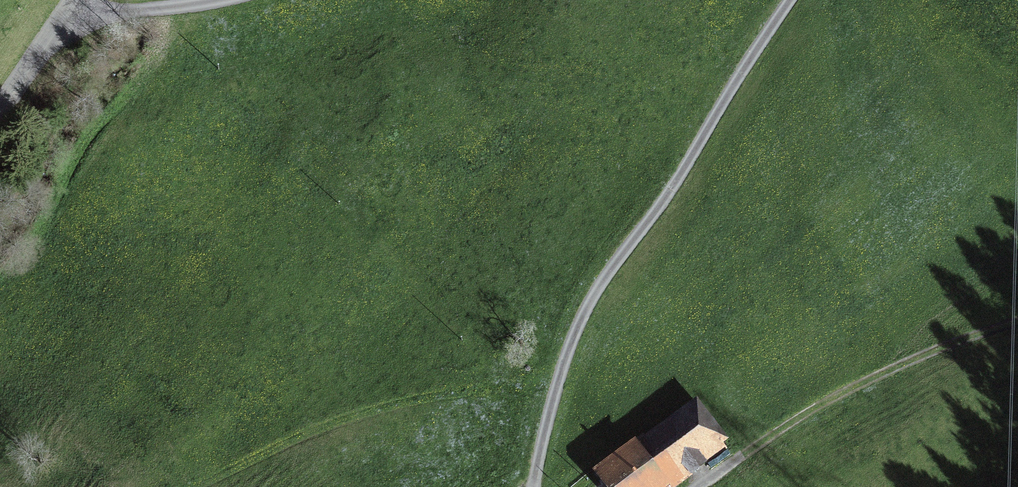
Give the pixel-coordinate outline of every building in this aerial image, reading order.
[(678,453),(687,469),(702,459),(694,445),(711,436),(697,409),(644,436),(658,463),(678,453)] [(661,483),(637,450),(605,474),(614,486),(655,486),(661,483)]
